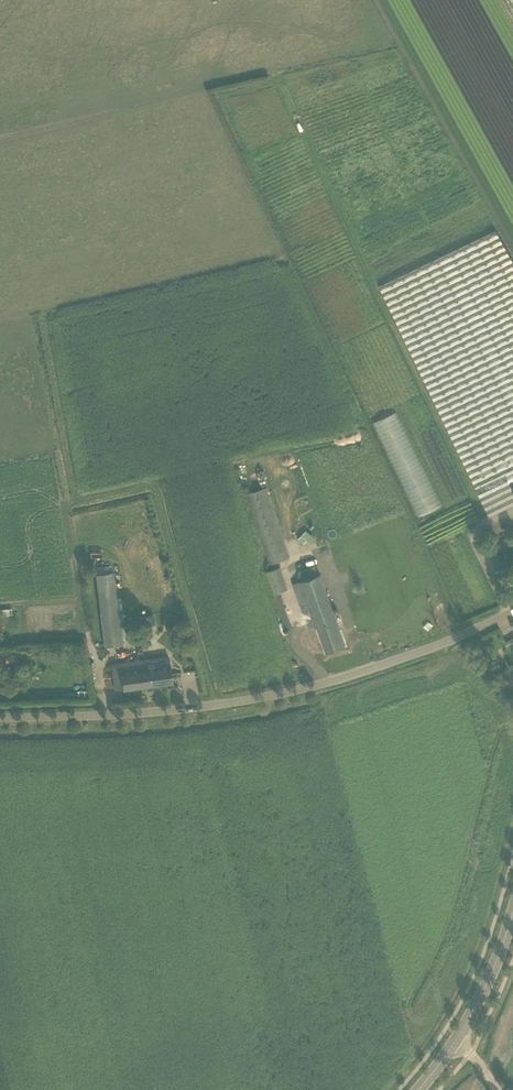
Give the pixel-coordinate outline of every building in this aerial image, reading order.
[(512,505),(512,261),(496,230),(380,285),(477,489),(489,516),(512,505)] [(438,507),(399,411),(376,420),(415,516),(438,507)] [(247,494),(271,563),(289,557),(266,487),(247,494)] [(298,539),(301,542),(302,543),(310,534),(306,530),(298,539)] [(267,571),(275,593),(287,589),(280,567),(267,571)] [(96,574),(105,647),(123,644),(122,639),(120,625),(113,572),(96,574)] [(317,626),(327,652),(346,645),(320,574),(293,584),(303,612),(309,610),(315,627),(317,626)] [(136,617),(138,626),(154,624),(153,614),(136,617)] [(167,615),(165,626),(177,629),(177,627),(179,618),(178,618),(168,616),(167,615)] [(120,625),(122,639),(129,638),(127,624),(120,625)] [(144,659),(148,686),(172,683),(169,664),(156,666),(155,658),(144,659)] [(120,662),(124,690),(148,686),(144,659),(120,662)] [(503,687),(509,682),(501,673),(496,678),(503,687)] [(11,675),(13,684),(21,683),(20,674),(11,675)]
